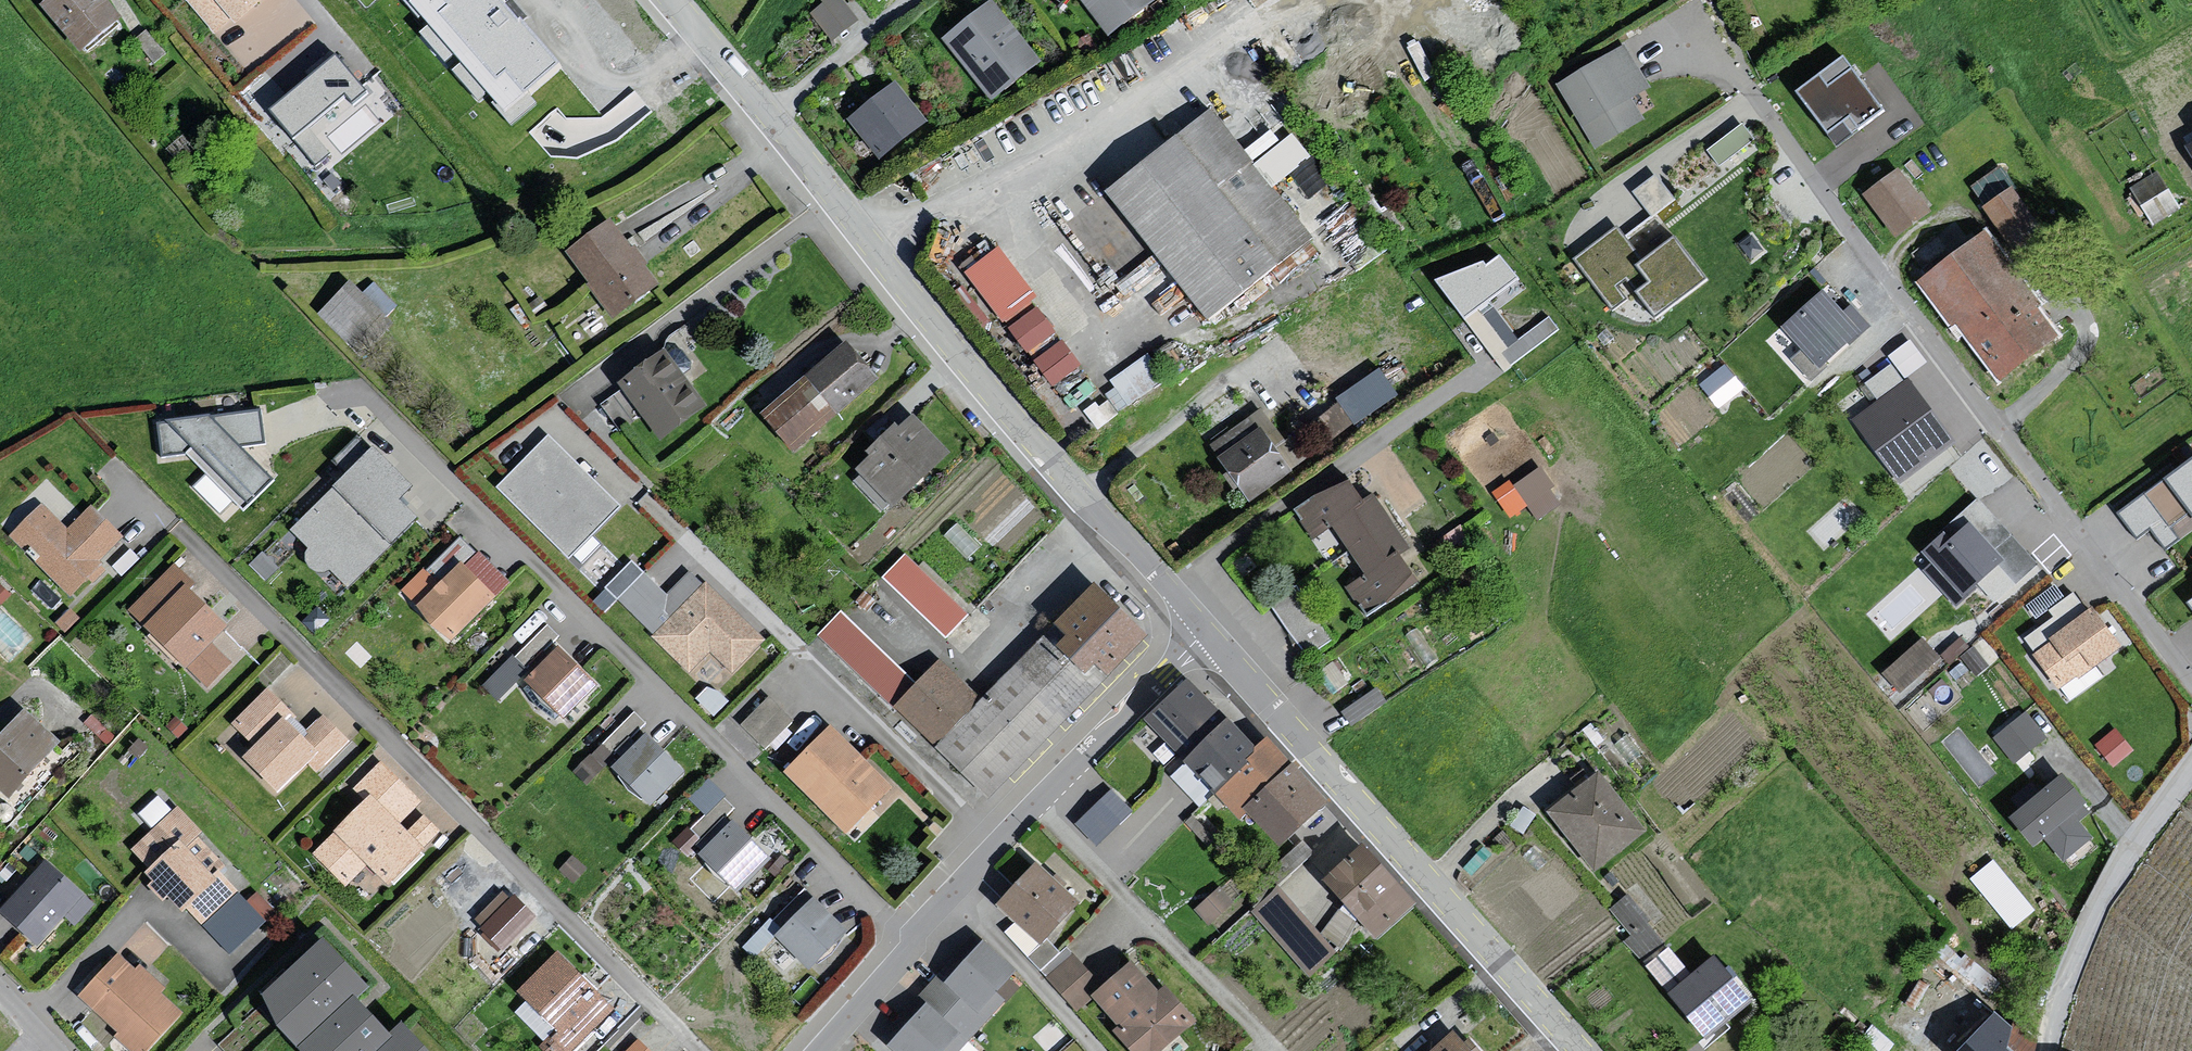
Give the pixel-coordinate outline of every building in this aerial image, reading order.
[(34,7),(74,52),(114,20),(96,0),(42,0),(34,7)] [(214,33),(230,19),(235,25),(265,0),(185,0),(214,33)] [(562,67),(520,17),(517,20),(500,0),(501,0),(403,0),(417,17),(421,15),(429,25),(421,32),(444,59),(453,52),(462,62),(453,70),(477,98),(485,92),(492,99),(488,102),(509,126),(536,103),(529,95),(562,67)] [(809,15),(831,44),(860,21),(844,0),(821,0),(824,3),(809,15)] [(874,9),(885,0),(867,0),(874,9)] [(1103,44),(1153,3),(1151,0),(1071,0),(1103,44)] [(1035,65),(986,3),(936,40),(987,107),(1035,65)] [(1621,48),(1559,84),(1595,146),(1641,119),(1627,95),(1643,86),(1621,48)] [(368,94),(336,55),(268,110),(314,166),(330,154),(316,137),(368,94)] [(1883,111),(1845,59),(1799,93),(1837,145),(1857,130),(1883,111)] [(891,86),(843,122),(873,165),(920,130),(891,86)] [(1207,112),(1097,198),(1201,323),(1311,241),(1207,112)] [(1708,142),(1717,160),(1755,140),(1746,122),(1708,142)] [(1653,212),(1676,195),(1657,170),(1635,187),(1653,212)] [(1898,171),(1867,195),(1896,233),(1927,210),(1898,171)] [(2127,194),(2147,229),(2176,212),(2154,174),(2127,194)] [(2011,189),(1985,206),(2013,250),(2040,233),(2011,189)] [(614,218),(567,251),(613,316),(660,284),(614,218)] [(1616,229),(1576,259),(1612,307),(1637,288),(1655,312),(1701,277),(1673,240),(1641,263),(1624,240),(1616,229)] [(1981,236),(1922,281),(1998,379),(2057,334),(2040,312),(1981,236)] [(1433,280),(1465,320),(1517,278),(1499,256),(1487,266),(1483,261),(1433,280)] [(396,306),(373,282),(363,292),(350,279),(319,313),(354,352),(396,306)] [(1822,294),(1785,327),(1806,350),(1795,359),(1811,377),(1825,365),(1822,362),(1827,358),(1865,325),(1849,307),(1840,314),(1822,294)] [(1035,311),(1004,332),(1048,398),(1079,377),(1035,311)] [(875,380),(838,339),(756,416),(788,454),(875,380)] [(660,350),(610,384),(656,441),(703,408),(660,350)] [(1103,383),(1120,408),(1162,378),(1145,354),(1103,383)] [(1727,360),(1700,381),(1719,405),(1746,385),(1727,360)] [(1399,395),(1379,368),(1338,397),(1341,400),(1356,422),(1357,424),(1399,395)] [(1904,381),(1849,422),(1895,484),(1950,441),(1904,381)] [(1335,437),(1356,422),(1341,400),(1320,415),(1335,437)] [(188,410),(140,450),(218,518),(263,477),(188,410)] [(1258,410),(1205,447),(1243,505),(1301,465),(1258,410)] [(847,476),(884,509),(940,454),(906,415),(889,429),(886,426),(857,454),(860,458),(847,476)] [(548,434),(496,487),(569,559),(621,506),(548,434)] [(334,483),(284,532),(301,557),(298,564),(303,571),(311,574),(319,574),(339,598),(393,545),(372,522),(405,488),(371,454),(337,487),(334,483)] [(2117,513),(2137,540),(2151,529),(2166,550),(2191,530),(2191,456),(2117,513)] [(1530,503),(1538,516),(1565,498),(1540,460),(1493,491),(1510,516),(1530,503)] [(1307,508),(1298,513),(1312,535),(1331,523),(1365,577),(1350,587),(1367,614),(1416,583),(1403,562),(1397,553),(1406,548),(1373,497),(1362,505),(1356,496),(1347,482),(1307,508)] [(1978,502),(1924,551),(1937,565),(1929,571),(1957,601),(1978,582),(1983,589),(1995,600),(2035,563),(1978,502)] [(38,508),(3,539),(64,598),(101,571),(97,565),(117,543),(87,508),(59,534),(38,508)] [(945,636),(970,612),(908,548),(883,572),(945,636)] [(631,560),(605,587),(617,600),(644,573),(631,560)] [(453,564),(412,607),(444,641),(489,597),(453,564)] [(170,567),(122,613),(178,672),(224,624),(170,567)] [(701,583),(649,638),(686,674),(705,653),(728,676),(759,641),(701,583)] [(1139,636),(1085,583),(975,700),(932,660),(910,684),(889,708),(985,797),(1139,636)] [(1,585),(0,586),(0,601),(3,603),(11,594),(1,585)] [(1295,588),(1270,606),(1300,648),(1306,656),(1331,639),(1295,588)] [(2039,653),(2037,655),(2059,686),(2079,672),(2081,676),(2120,647),(2093,610),(2087,614),(2073,595),(2052,610),(2056,616),(2028,637),(2039,653)] [(33,635),(1,603),(0,604),(0,650),(9,659),(33,635)] [(80,619),(71,609),(57,623),(66,632),(80,619)] [(814,637),(889,708),(910,684),(837,614),(814,637)] [(1902,692),(1943,654),(1923,633),(1882,670),(1902,692)] [(558,646),(524,680),(563,719),(598,684),(558,646)] [(497,697),(530,672),(517,654),(483,678),(497,697)] [(1216,791),(1240,816),(1246,810),(1278,844),(1324,801),(1292,767),(1268,741),(1256,752),(1226,720),(1188,680),(1147,719),(1185,759),(1190,764),(1216,791)] [(1378,685),(1343,705),(1351,719),(1386,700),(1378,685)] [(264,692),(223,736),(271,801),(346,746),(317,721),(303,734),(264,692)] [(0,732),(0,798),(4,802),(52,751),(16,714),(0,732)] [(2025,715),(1996,738),(2014,760),(2043,737),(2025,715)] [(174,716),(166,724),(177,736),(185,728),(174,716)] [(893,785),(830,724),(783,772),(846,833),(893,785)] [(2131,751),(2116,731),(2098,744),(2113,764),(2131,751)] [(646,732),(611,767),(650,806),(685,771),(646,732)] [(356,806),(309,857),(340,891),(358,867),(378,889),(432,834),(412,816),(418,803),(378,762),(346,795),(356,806)] [(1590,774),(1539,814),(1587,877),(1640,835),(1590,774)] [(708,775),(689,794),(710,815),(729,795),(708,775)] [(2062,776),(2012,818),(2033,843),(2044,834),(2064,859),(2091,836),(2077,820),(2086,812),(2079,804),(2083,802),(2062,776)] [(1076,820),(1097,842),(1134,808),(1113,785),(1076,820)] [(728,804),(701,832),(695,826),(682,840),(695,853),(736,811),(728,804)] [(173,809),(126,852),(140,871),(135,876),(145,882),(139,888),(157,906),(161,902),(174,916),(179,911),(198,930),(234,895),(173,809)] [(733,820),(699,854),(735,890),(769,856),(733,820)] [(1355,846),(1316,884),(1369,945),(1410,909),(1355,846)] [(0,904),(0,922),(34,952),(63,921),(68,928),(91,907),(36,863),(0,904)] [(2030,909),(1992,863),(1972,878),(2010,925),(2030,909)] [(1027,866),(989,906),(1031,947),(1072,907),(1027,866)] [(1642,951),(1663,935),(1629,890),(1608,906),(1642,951)] [(502,950),(539,915),(516,891),(479,926),(502,950)] [(1198,903),(1208,918),(1226,906),(1216,891),(1198,903)] [(1272,891),(1243,916),(1306,981),(1330,953),(1272,891)] [(806,901),(768,937),(802,969),(838,932),(806,901)] [(297,1050),(355,1001),(371,992),(326,942),(267,993),(279,1030),(297,1050)] [(1979,993),(1993,976),(1952,942),(1939,958),(1955,971),(1954,972),(1979,993)] [(951,970),(937,983),(971,1015),(987,995),(1005,972),(978,944),(951,970)] [(1710,953),(1662,994),(1703,1047),(1749,1004),(1710,953)] [(511,997),(551,1035),(543,1042),(555,1050),(573,1050),(611,1013),(551,954),(511,997)] [(70,999),(121,1050),(149,1050),(176,1017),(113,957),(70,999)] [(987,995),(971,1015),(937,983),(951,970),(946,964),(914,995),(919,1002),(954,1033),(936,1050),(957,1050),(997,1001),(987,995)] [(1084,1000),(1110,1028),(1103,1035),(1120,1050),(1154,1050),(1185,1021),(1123,965),(1084,1000)] [(390,1037),(355,1001),(297,1050),(383,1050),(393,1041),(390,1037)] [(919,1002),(880,1047),(885,1050),(936,1050),(954,1033),(919,1002)] [(1961,1050),(2033,1050),(2034,1048),(1995,1014),(1961,1050)] [(399,1026),(390,1037),(393,1041),(383,1050),(425,1050),(399,1026)] [(1429,1050),(1463,1050),(1448,1033),(1429,1050)]
